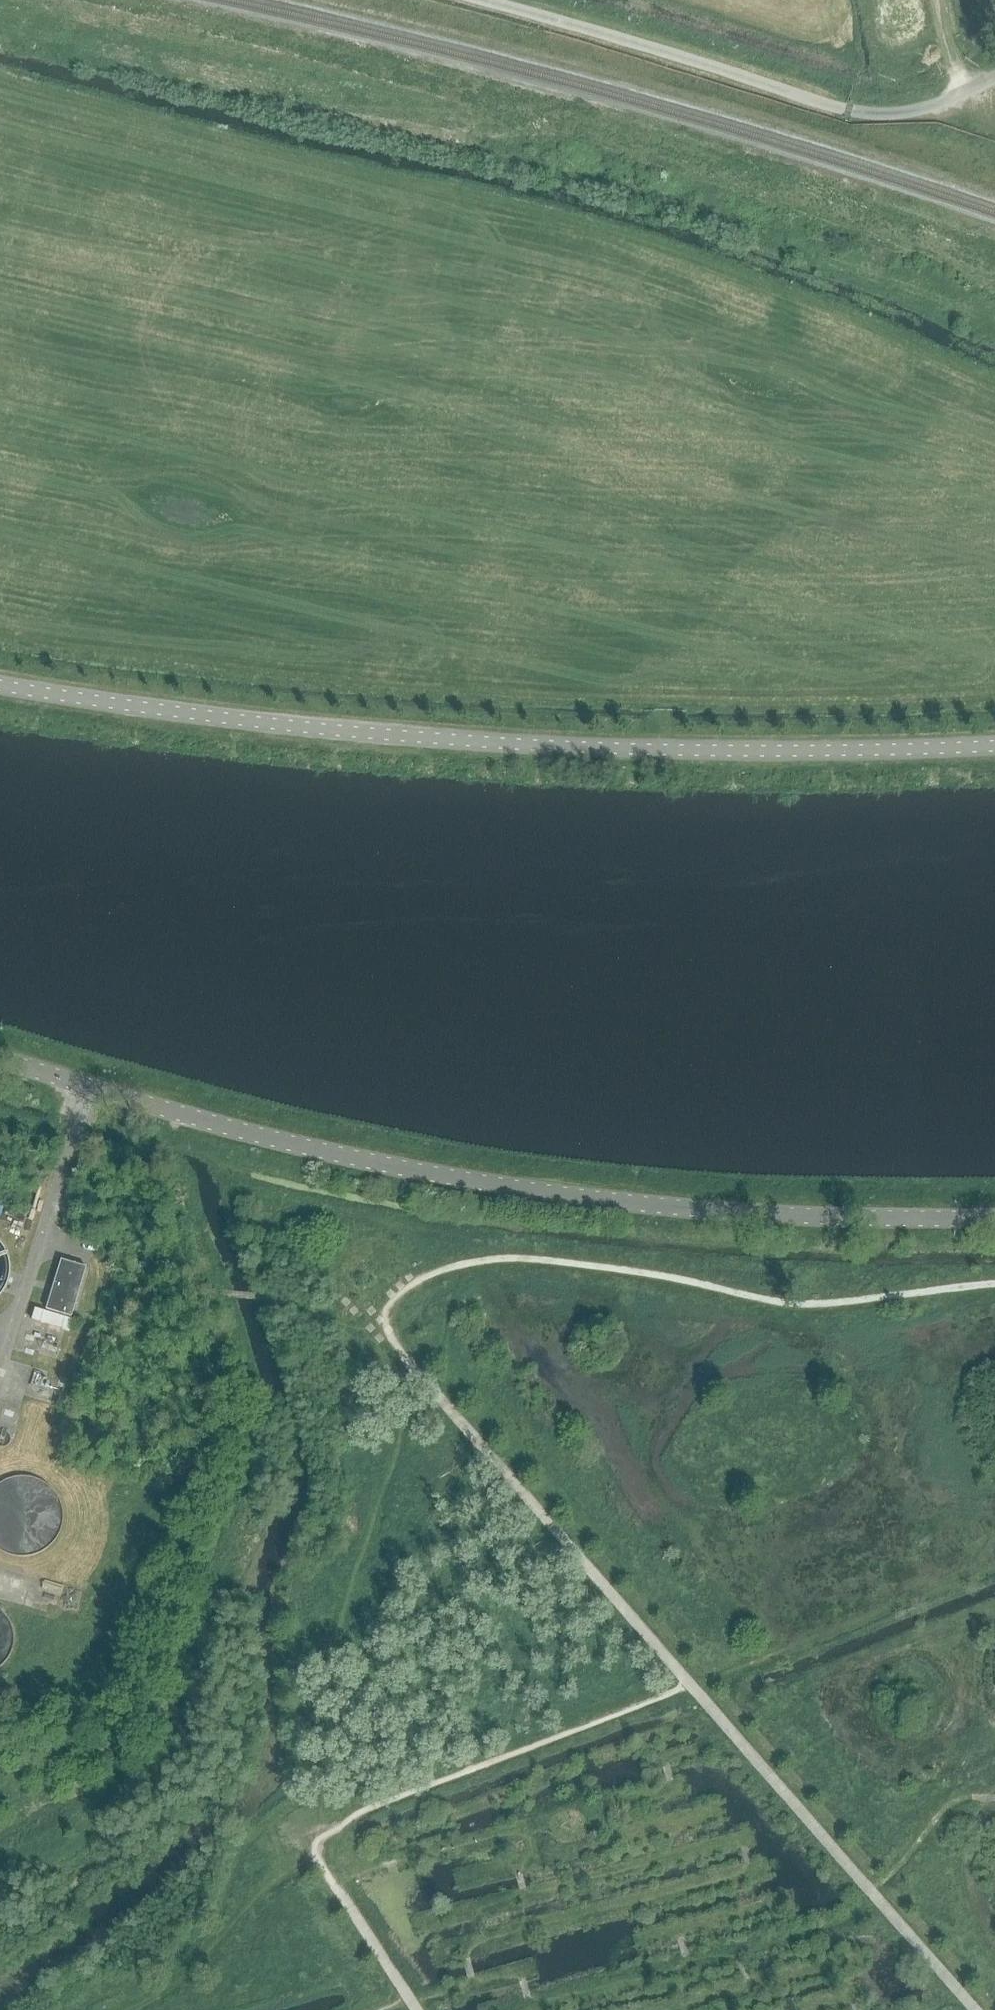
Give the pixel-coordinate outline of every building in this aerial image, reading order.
[(60,1259),(44,1309),(69,1316),(84,1267),(60,1259)]
